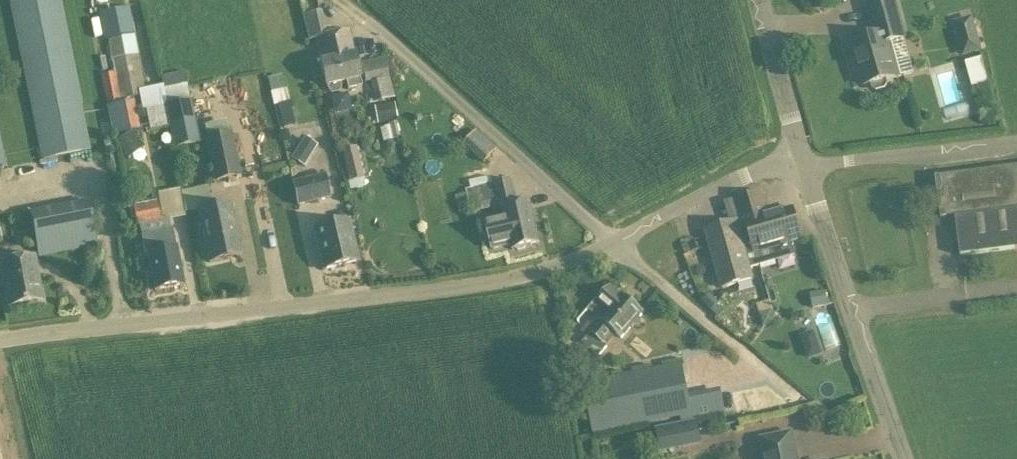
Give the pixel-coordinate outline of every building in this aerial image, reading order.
[(42,161),(91,151),(60,0),(8,0),(42,161)] [(898,77),(888,42),(903,38),(892,0),(883,0),(866,5),(875,36),(848,43),(853,61),(856,60),(864,86),(870,85),(871,89),(875,91),(884,89),(886,85),(884,81),(898,77)] [(128,9),(99,15),(104,41),(134,35),(128,9)] [(340,84),(346,83),(347,90),(361,87),(349,31),(331,35),(329,28),(326,29),(322,11),(302,16),(308,42),(314,41),(324,88),(327,87),(328,91),(331,94),(339,92),(341,88),(340,84)] [(962,57),(981,52),(972,17),(953,23),(962,57)] [(114,74),(100,76),(113,135),(138,129),(133,103),(121,105),(120,100),(145,95),(133,36),(107,41),(114,74)] [(386,57),(360,63),(365,84),(370,83),(374,103),(395,98),(390,77),(386,57)] [(966,61),(973,86),(989,81),(982,57),(966,61)] [(160,78),(159,78),(161,87),(162,91),(187,86),(186,85),(184,72),(160,78)] [(295,125),(286,89),(270,93),(274,107),(277,106),(283,128),(295,125)] [(149,130),(169,126),(165,106),(163,106),(160,92),(148,95),(151,109),(145,110),(149,130)] [(335,113),(352,110),(348,93),(331,96),(335,113)] [(190,101),(165,106),(169,126),(174,149),(199,143),(190,101)] [(394,104),(381,106),(384,124),(397,121),(394,104)] [(397,122),(387,125),(387,127),(390,140),(393,139),(401,137),(397,122)] [(240,177),(231,133),(204,139),(213,183),(240,177)] [(356,147),(341,150),(348,182),(363,178),(356,147)] [(295,151),(291,158),(303,167),(308,160),(295,151)] [(935,177),(940,219),(954,217),(959,256),(1016,249),(1011,211),(1016,210),(1016,167),(935,177)] [(529,201),(518,204),(512,179),(472,189),(467,169),(448,173),(451,191),(459,190),(460,196),(456,196),(459,214),(471,211),(471,214),(492,210),(492,212),(501,210),(500,208),(502,208),(512,251),(539,245),(529,201)] [(325,175),(292,182),(297,207),(331,199),(325,175)] [(194,189),(199,212),(210,262),(240,256),(229,206),(212,209),(207,186),(194,189)] [(721,289),(752,280),(745,253),(753,251),(753,253),(772,248),(774,258),(777,259),(792,255),(793,252),(791,243),(802,240),(793,209),(768,216),(761,193),(734,200),(741,223),(737,224),(736,221),(705,230),(721,289)] [(174,248),(170,230),(164,200),(132,207),(136,228),(139,227),(144,253),(147,252),(155,291),(183,285),(176,247),(174,248)] [(88,201),(29,212),(38,258),(97,246),(88,201)] [(322,270),(358,262),(348,222),(313,230),(322,270)] [(42,301),(34,258),(0,265),(0,267),(8,307),(42,301)] [(613,333),(620,339),(642,314),(622,297),(621,297),(610,288),(589,312),(601,322),(583,343),(598,357),(606,347),(603,344),(613,333)] [(824,291),(808,294),(811,310),(827,307),(824,291)] [(709,293),(701,301),(711,311),(717,317),(723,311),(717,305),(719,304),(709,293)] [(772,311),(759,315),(762,328),(776,324),(772,311)] [(679,419),(681,425),(725,416),(720,390),(689,397),(681,363),(607,378),(604,368),(580,373),(592,436),(679,419)] [(656,430),(661,453),(702,445),(697,422),(656,430)] [(791,434),(760,441),(764,458),(796,458),(791,434)]
